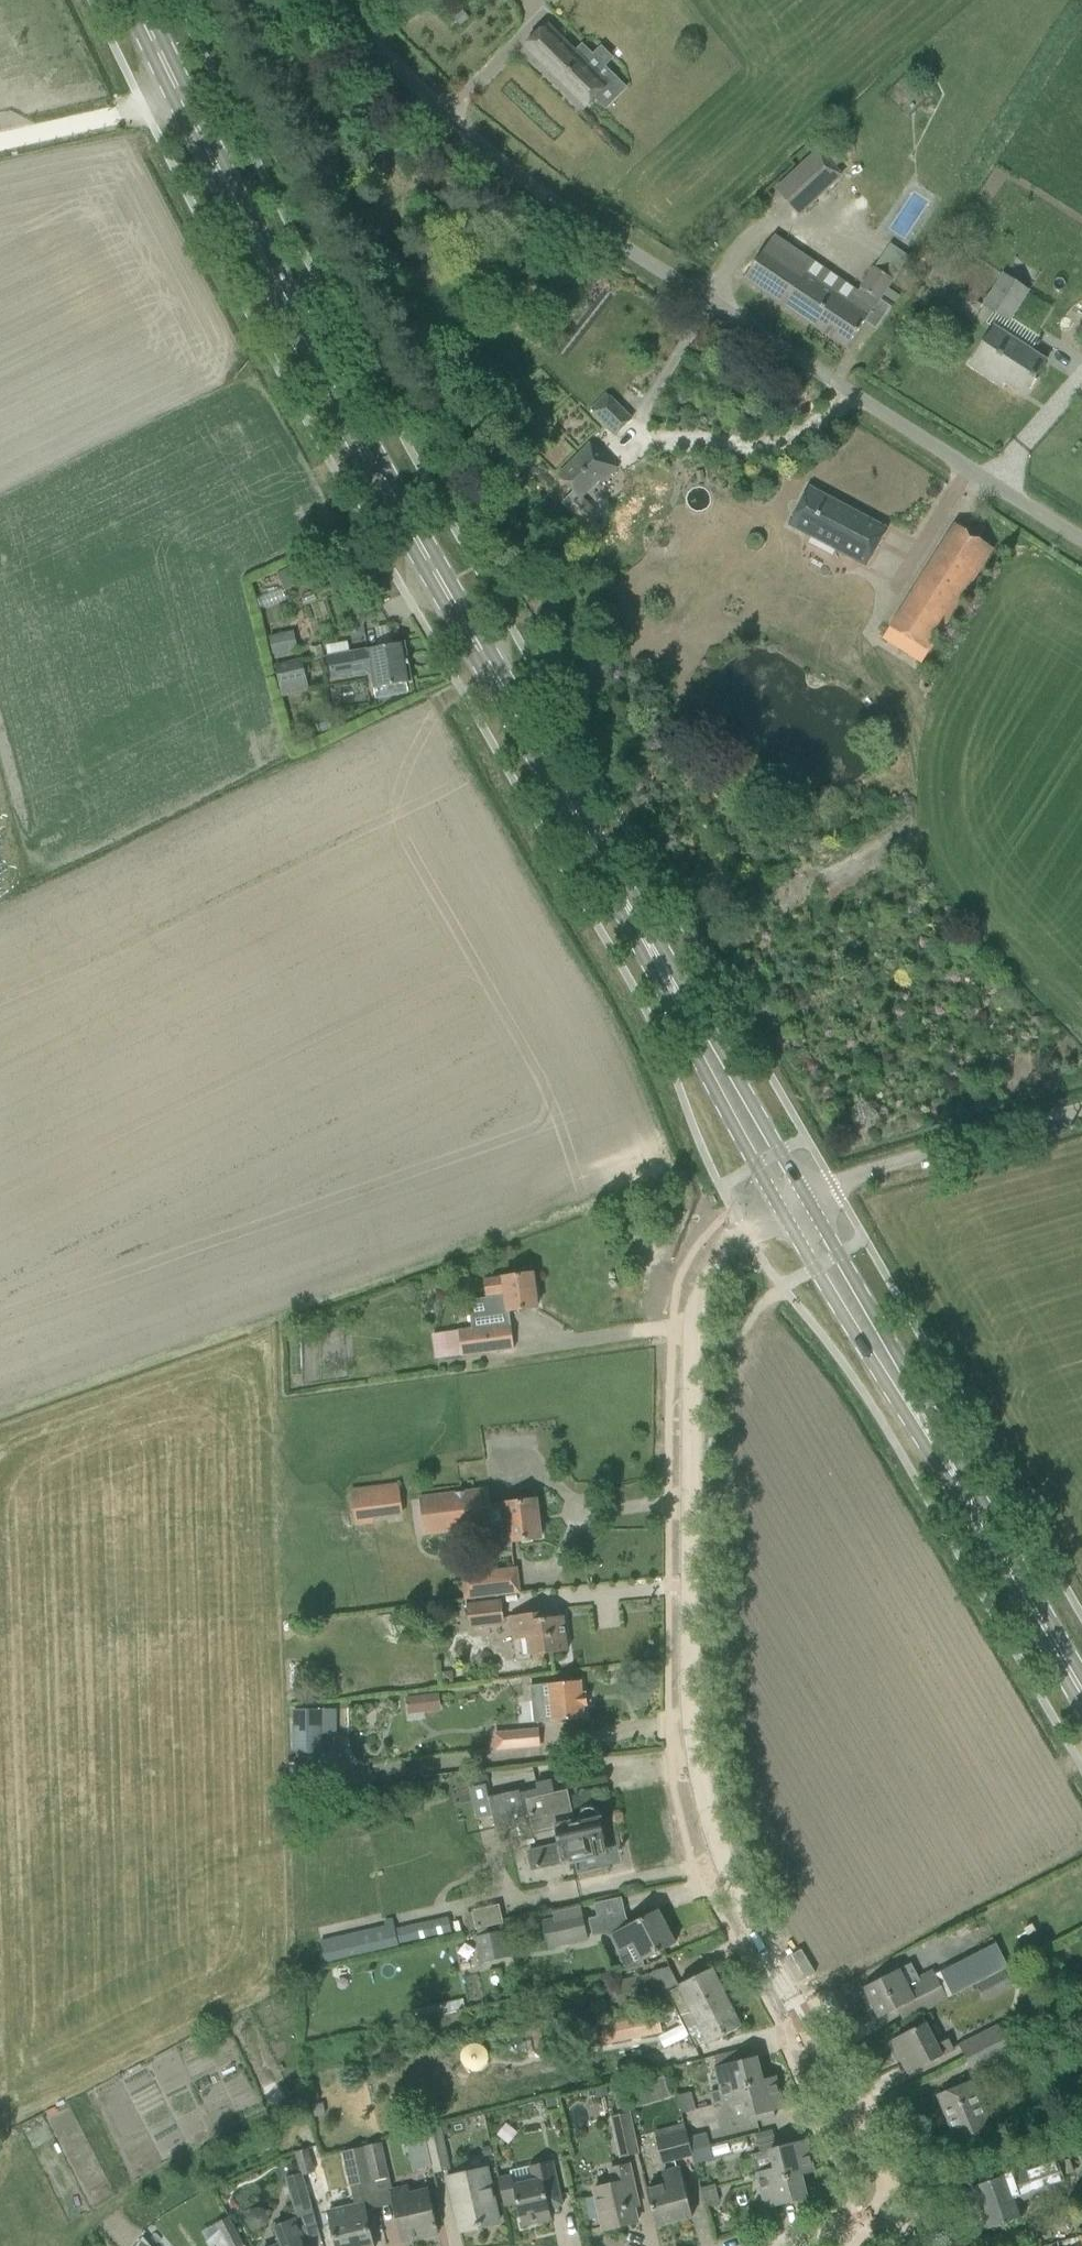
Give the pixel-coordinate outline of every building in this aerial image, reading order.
[(521,52),(582,112),(609,84),(548,24),(521,52)] [(775,191),(796,215),(841,175),(820,151),(775,191)] [(756,262),(744,280),(846,349),(858,331),(864,322),(879,300),(881,301),(909,258),(905,255),(889,245),(875,267),(874,267),(860,288),(861,289),(857,293),(812,262),(773,237),(756,262)] [(982,306),(1008,323),(1030,291),(1003,274),(982,306)] [(991,372),(1025,394),(1043,366),(991,333),(983,346),(970,365),(988,376),(991,372)] [(592,413),(616,437),(633,420),(609,396),(592,413)] [(605,474),(608,478),(616,470),(589,444),(558,477),(573,492),(580,499),(581,498),(605,474)] [(884,530),(809,490),(790,525),(811,537),(808,544),(832,556),(835,550),(866,566),(884,530)] [(573,492),(561,504),(580,523),(581,524),(582,524),(583,525),(584,525),(585,525),(586,525),(587,525),(588,525),(589,525),(590,524),(591,524),(592,523),(593,522),(594,521),(594,520),(595,519),(595,518),(595,517),(596,516),(596,515),(596,514),(595,514),(595,513),(595,512),(595,511),(594,510),(581,498),(580,499),(573,492)] [(880,637),(919,663),(993,550),(954,525),(880,637)] [(285,569),(276,574),(285,590),(294,585),(285,569)] [(365,597),(354,603),(362,617),(373,612),(365,597)] [(292,629),(268,635),(272,653),(296,648),(292,629)] [(382,647),(327,657),(330,677),(369,670),(373,690),(374,690),(376,700),(409,694),(407,684),(411,683),(404,644),(382,647)] [(274,665),(282,698),(309,691),(301,658),(274,665)] [(488,1315),(474,1316),(475,1328),(458,1330),(458,1332),(439,1334),(442,1358),(513,1350),(509,1312),(537,1308),(532,1274),(483,1281),(488,1315)] [(387,1506),(403,1504),(400,1486),(383,1488),(384,1495),(355,1499),(358,1522),(389,1518),(387,1506)] [(541,1539),(536,1500),(491,1506),(489,1490),(467,1493),(422,1499),(427,1535),(494,1525),(494,1523),(507,1521),(510,1543),(519,1541),(541,1539)] [(519,1592),(516,1569),(463,1576),(466,1598),(519,1592)] [(467,1605),(469,1628),(503,1625),(501,1601),(467,1605)] [(526,1632),(529,1656),(567,1652),(563,1617),(540,1619),(540,1613),(510,1617),(512,1633),(526,1632)] [(584,1719),(583,1706),(587,1705),(586,1694),(582,1695),(580,1681),(540,1686),(544,1723),(584,1719)] [(438,1694),(423,1696),(425,1712),(440,1710),(438,1694)] [(293,1709),(293,1755),(323,1754),(322,1709),(293,1709)] [(494,1734),(495,1751),(540,1747),(539,1730),(494,1734)] [(575,1823),(568,1791),(554,1794),(553,1787),(548,1788),(546,1782),(536,1784),(538,1790),(520,1794),(519,1792),(489,1798),(496,1830),(527,1824),(526,1821),(531,1820),(534,1833),(554,1828),(558,1846),(529,1852),(532,1869),(570,1861),(570,1863),(573,1863),(595,1858),(594,1855),(608,1853),(600,1819),(599,1813),(594,1810),(589,1808),(583,1810),(580,1815),(579,1821),(580,1822),(575,1823)] [(472,1911),(472,1913),(465,1914),(468,1931),(503,1923),(502,1920),(506,1919),(503,1908),(500,1909),(499,1905),(472,1911)] [(588,1939),(582,1913),(581,1907),(552,1913),(553,1918),(543,1920),(549,1948),(588,1939)] [(597,1918),(590,1920),(593,1935),(607,1932),(611,1935),(617,1947),(620,1951),(634,1944),(643,1961),(655,1954),(675,1944),(657,1910),(629,1925),(624,1917),(609,1920),(608,1916),(597,1918)] [(320,1941),(326,1964),(399,1947),(398,1944),(451,1932),(447,1917),(394,1928),(392,1919),(383,1921),(384,1926),(320,1941)] [(498,1947),(507,1945),(504,1931),(475,1937),(480,1962),(500,1958),(498,1947)] [(883,1977),(864,1987),(879,2018),(913,2001),(919,2013),(938,2003),(947,1998),(952,1995),(946,1981),(940,1984),(935,1974),(933,1970),(918,1977),(911,1963),(900,1969),(883,1977)] [(667,1994),(675,2008),(680,2006),(681,2007),(696,2000),(698,2004),(723,1991),(712,1969),(678,1986),(669,1967),(613,1980),(615,1989),(608,1991),(611,2005),(618,2004),(620,2010),(659,2002),(658,1998),(667,1994)] [(680,2006),(675,2008),(695,2049),(707,2043),(707,2044),(721,2036),(741,2026),(723,1991),(698,2004),(696,2000),(681,2007),(680,2006)] [(662,2031),(658,2014),(580,2030),(583,2047),(662,2031)] [(959,2045),(966,2059),(1005,2040),(1005,2038),(1024,2028),(1018,2016),(999,2026),(999,2025),(959,2045)] [(891,2040),(908,2074),(954,2050),(949,2039),(938,2045),(926,2022),(891,2040)] [(1005,2040),(966,2059),(973,2073),(1013,2053),(1005,2040)] [(716,2068),(722,2091),(762,2081),(756,2058),(735,2064),(716,2068)] [(762,2081),(722,2091),(709,2094),(712,2105),(746,2097),(752,2123),(775,2117),(773,2110),(783,2108),(775,2078),(762,2081)] [(972,2082),(937,2096),(959,2149),(994,2135),(972,2082)] [(606,2087),(595,2089),(597,2097),(607,2095),(606,2087)] [(693,2092),(677,2096),(681,2114),(697,2109),(693,2092)] [(555,2098),(546,2101),(547,2108),(557,2105),(555,2098)] [(322,2104),(312,2106),(314,2117),(324,2115),(322,2104)] [(612,2119),(620,2157),(638,2153),(629,2115),(612,2119)] [(450,2169),(442,2134),(440,2126),(423,2130),(433,2172),(450,2169)] [(690,2151),(687,2137),(688,2137),(686,2130),(656,2138),(662,2165),(692,2157),(690,2151)] [(710,2146),(706,2132),(688,2137),(687,2137),(690,2151),(710,2146)] [(813,2171),(806,2141),(796,2144),(795,2137),(758,2146),(760,2152),(752,2154),(757,2174),(775,2169),(776,2175),(799,2169),(801,2174),(813,2171)] [(382,2143),(364,2147),(372,2182),(389,2178),(382,2143)] [(694,2164),(713,2159),(710,2146),(690,2151),(692,2157),(693,2157),(694,2164)] [(372,2182),(364,2147),(343,2152),(351,2186),(372,2182)] [(486,2157),(492,2155),(490,2147),(484,2148),(486,2157)] [(315,2172),(308,2148),(294,2152),(301,2174),(303,2174),(303,2175),(315,2172)] [(972,2187),(986,2229),(1023,2217),(1016,2198),(1034,2192),(1035,2195),(1065,2185),(1055,2158),(972,2187)] [(560,2195),(555,2174),(552,2161),(511,2171),(512,2175),(498,2178),(504,2206),(517,2203),(522,2226),(552,2220),(547,2198),(560,2195)] [(638,2206),(633,2184),(629,2166),(610,2170),(613,2185),(594,2190),(603,2230),(637,2222),(634,2207),(638,2206)] [(647,2190),(656,2226),(692,2217),(679,2168),(662,2172),(665,2185),(647,2190)] [(799,2169),(776,2175),(775,2169),(757,2174),(765,2208),(806,2197),(801,2174),(799,2169)] [(448,2178),(455,2210),(460,2231),(499,2223),(486,2170),(448,2178)] [(285,2179),(295,2212),(312,2207),(303,2175),(303,2174),(301,2174),(285,2179)] [(720,2202),(716,2185),(700,2188),(704,2206),(720,2202)] [(428,2190),(409,2194),(408,2187),(390,2191),(402,2242),(438,2234),(428,2190)] [(334,2237),(336,2245),(373,2245),(369,2229),(363,2204),(328,2212),(334,2237)] [(209,2245),(244,2245),(230,2218),(202,2231),(209,2245)] [(299,2238),(302,2237),(295,2219),(275,2227),(282,2244),(276,2245),(302,2245),(299,2238)] [(143,2237),(136,2245),(150,2245),(143,2237)]
